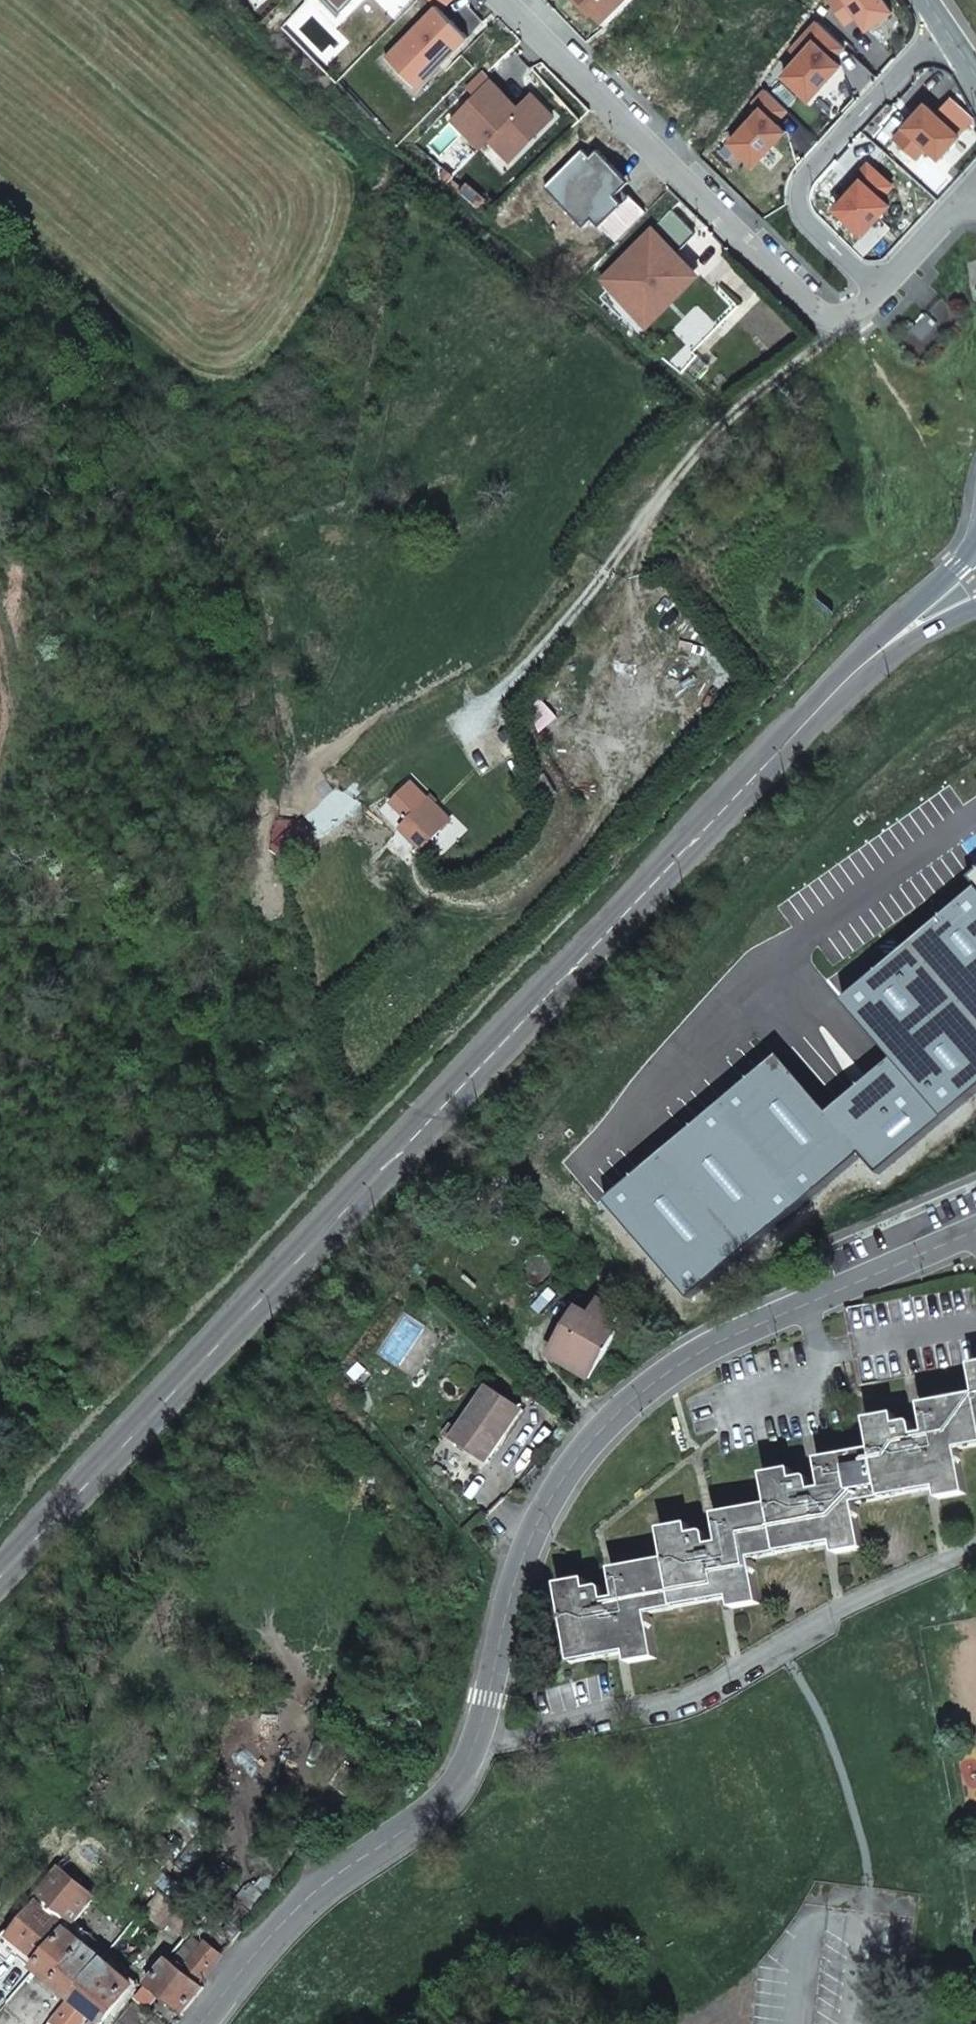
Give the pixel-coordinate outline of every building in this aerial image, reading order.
[(602,16),(618,0),(587,0),(602,16)] [(883,0),(826,0),(841,21),(854,12),(864,26),(889,8),(883,0)] [(435,1),(385,52),(412,80),(436,56),(439,60),(466,32),(435,1)] [(830,55),(841,43),(814,18),(787,47),(795,55),(779,71),(806,96),(837,62),(830,55)] [(488,75),(450,114),(478,142),(487,133),(508,155),(553,111),(530,88),(516,102),(488,75)] [(725,139),(750,161),(781,127),(772,118),(783,106),(761,86),(749,99),(756,105),(725,139)] [(956,132),(922,100),(890,135),(911,155),(922,143),(935,154),(956,132)] [(668,205),(600,273),(637,310),(676,271),(655,250),(666,239),(674,247),(692,229),(668,205)] [(637,310),(647,320),(697,270),(674,247),(666,239),(655,250),(676,271),(637,310)] [(967,877),(975,887),(840,1002),(889,1059),(825,1114),(776,1057),(605,1204),(688,1300),(857,1155),(873,1174),(975,1086),(975,870),(967,877)] [(902,1297),(846,1308),(862,1384),(968,1365),(974,1393),(919,1404),(924,1432),(913,1435),(911,1425),(907,1422),(896,1424),(893,1414),(866,1420),(871,1448),(816,1459),(821,1487),(811,1489),(808,1480),(803,1476),(792,1478),(790,1468),(763,1474),(768,1503),(713,1514),(718,1542),(707,1544),(705,1535),(700,1531),(689,1533),(687,1523),(659,1529),(664,1558),(609,1569),(614,1597),(603,1599),(601,1590),(597,1586),(586,1588),(584,1579),(556,1584),(560,1606),(571,1662),(625,1651),(627,1663),(655,1658),(647,1613),(728,1597),(730,1607),(758,1602),(750,1558),(832,1543),(834,1552),(862,1547),(853,1503),(935,1488),(937,1498),(965,1492),(957,1449),(975,1445),(975,1297),(973,1284),(902,1297)] [(598,1301),(588,1317),(575,1309),(548,1354),(586,1377),(613,1331),(608,1328),(617,1312),(598,1301)] [(484,1462),(520,1407),(486,1385),(449,1439),(484,1462)] [(61,1863),(56,1870),(78,1888),(83,1882),(61,1863)] [(35,1895),(0,1937),(0,1941),(33,1969),(65,1930),(69,1925),(93,1901),(78,1888),(56,1870),(35,1895)] [(186,1936),(200,1920),(172,1897),(170,1899),(159,1890),(144,1908),(142,1910),(153,1919),(158,1914),(183,1934),(185,1935),(186,1936)] [(232,1940),(241,1931),(230,1923),(221,1932),(232,1940)] [(105,1955),(69,1925),(65,1930),(101,1960),(105,1955)] [(101,1960),(65,1930),(33,1969),(69,1999),(101,1960)] [(203,1943),(181,1969),(166,1957),(145,1983),(168,2002),(178,2010),(182,2013),(203,1987),(199,1983),(219,1956),(203,1943)] [(105,1955),(101,1960),(132,1985),(135,1981),(105,1955)] [(99,2023),(100,2023),(132,1985),(101,1960),(69,1999),(88,2015),(99,2023)] [(144,2006),(153,1995),(143,1987),(134,1998),(144,2006)] [(88,2015),(69,1999),(63,2005),(83,2022),(88,2015)] [(175,2014),(178,2010),(168,2002),(165,2006),(175,2014)] [(56,2023),(82,2023),(83,2022),(63,2005),(51,2021),(56,2023)]
